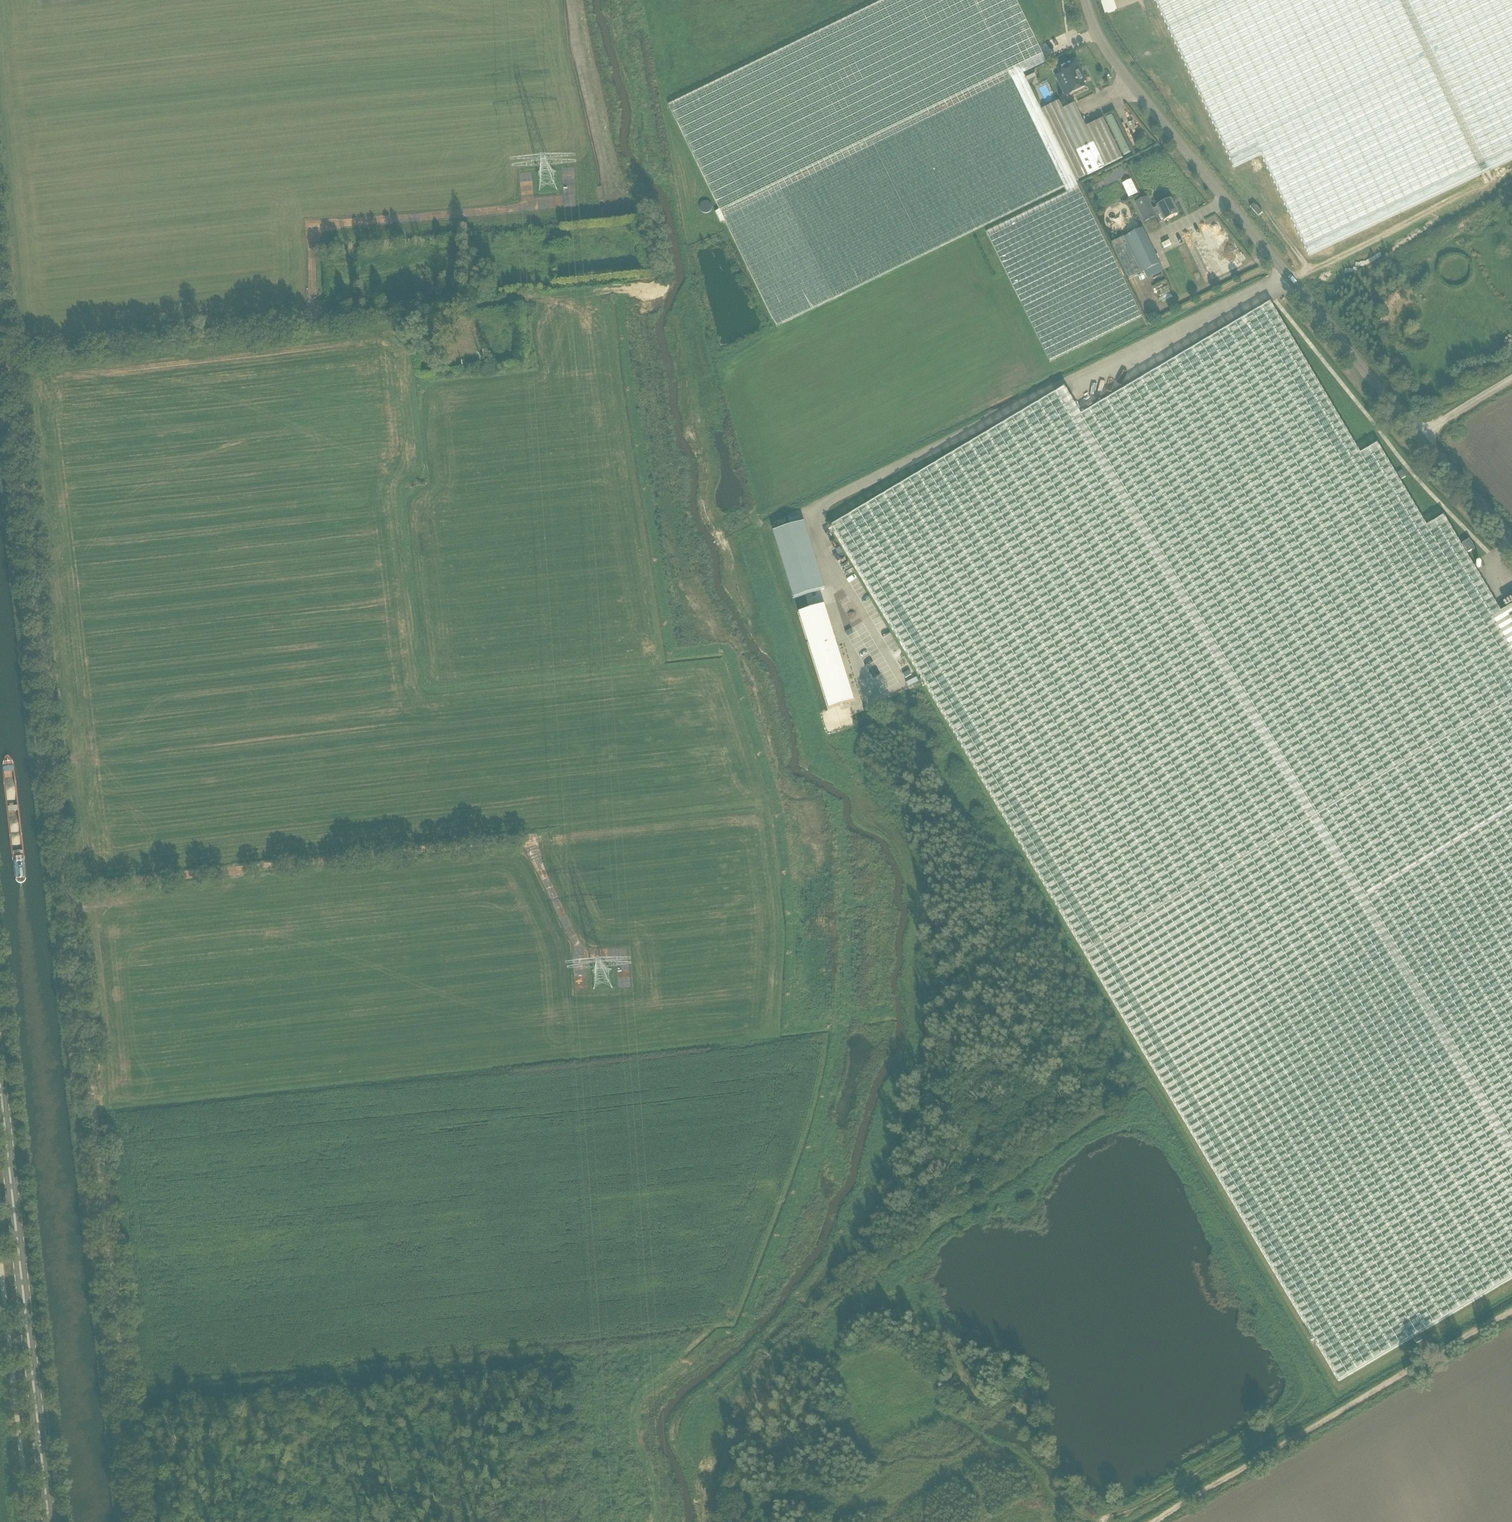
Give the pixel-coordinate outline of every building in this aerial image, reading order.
[(669,105),(713,198),(720,210),(716,212),(716,213),(721,223),(725,221),(729,229),(777,327),(973,232),(1065,188),(1068,193),(987,233),(1006,272),(1050,362),(1142,317),(1076,181),(1113,163),(1122,159),(1103,119),(1086,127),(1074,104),(1063,109),(1059,102),(1042,111),(1027,82),(1023,74),(1032,70),(1047,62),(1039,47),(1016,0),(886,0),(669,105)] [(1117,11),(1114,0),(1105,0),(1100,1),(1105,15),(1117,11)] [(1172,38),(1234,168),(1261,155),(1309,257),(1511,161),(1511,0),(1154,0),(1172,38)] [(1070,95),(1085,88),(1083,83),(1086,82),(1075,59),(1061,66),(1064,73),(1060,75),(1070,95)] [(1027,82),(1035,78),(1032,70),(1023,74),(1027,82)] [(1161,214),(1164,221),(1166,221),(1168,221),(1169,219),(1177,215),(1177,213),(1177,212),(1176,209),(1174,208),(1170,200),(1157,207),(1152,210),(1146,198),(1135,203),(1145,222),(1154,218),(1161,214)] [(1126,237),(1111,244),(1129,280),(1142,273),(1144,278),(1162,270),(1142,229),(1133,233),(1126,237)] [(1471,563),(1443,516),(1426,526),(1377,444),(1360,454),(1270,303),(1081,415),(1064,388),(832,526),(1338,1380),(1511,1277),(1511,605),(1500,612),(1471,563)] [(804,522),(773,532),(794,598),(825,589),(804,522)] [(1462,544),(1468,553),(1475,549),(1469,540),(1462,544)] [(823,595),(829,606),(834,603),(828,592),(823,595)] [(855,653),(864,650),(847,605),(833,610),(846,643),(850,642),(855,653)] [(821,606),(796,614),(826,710),(852,702),(821,606)] [(878,638),(889,633),(882,615),(871,620),(878,638)] [(873,655),(878,666),(895,657),(889,646),(873,655)] [(852,681),(870,673),(866,662),(847,670),(852,681)]
